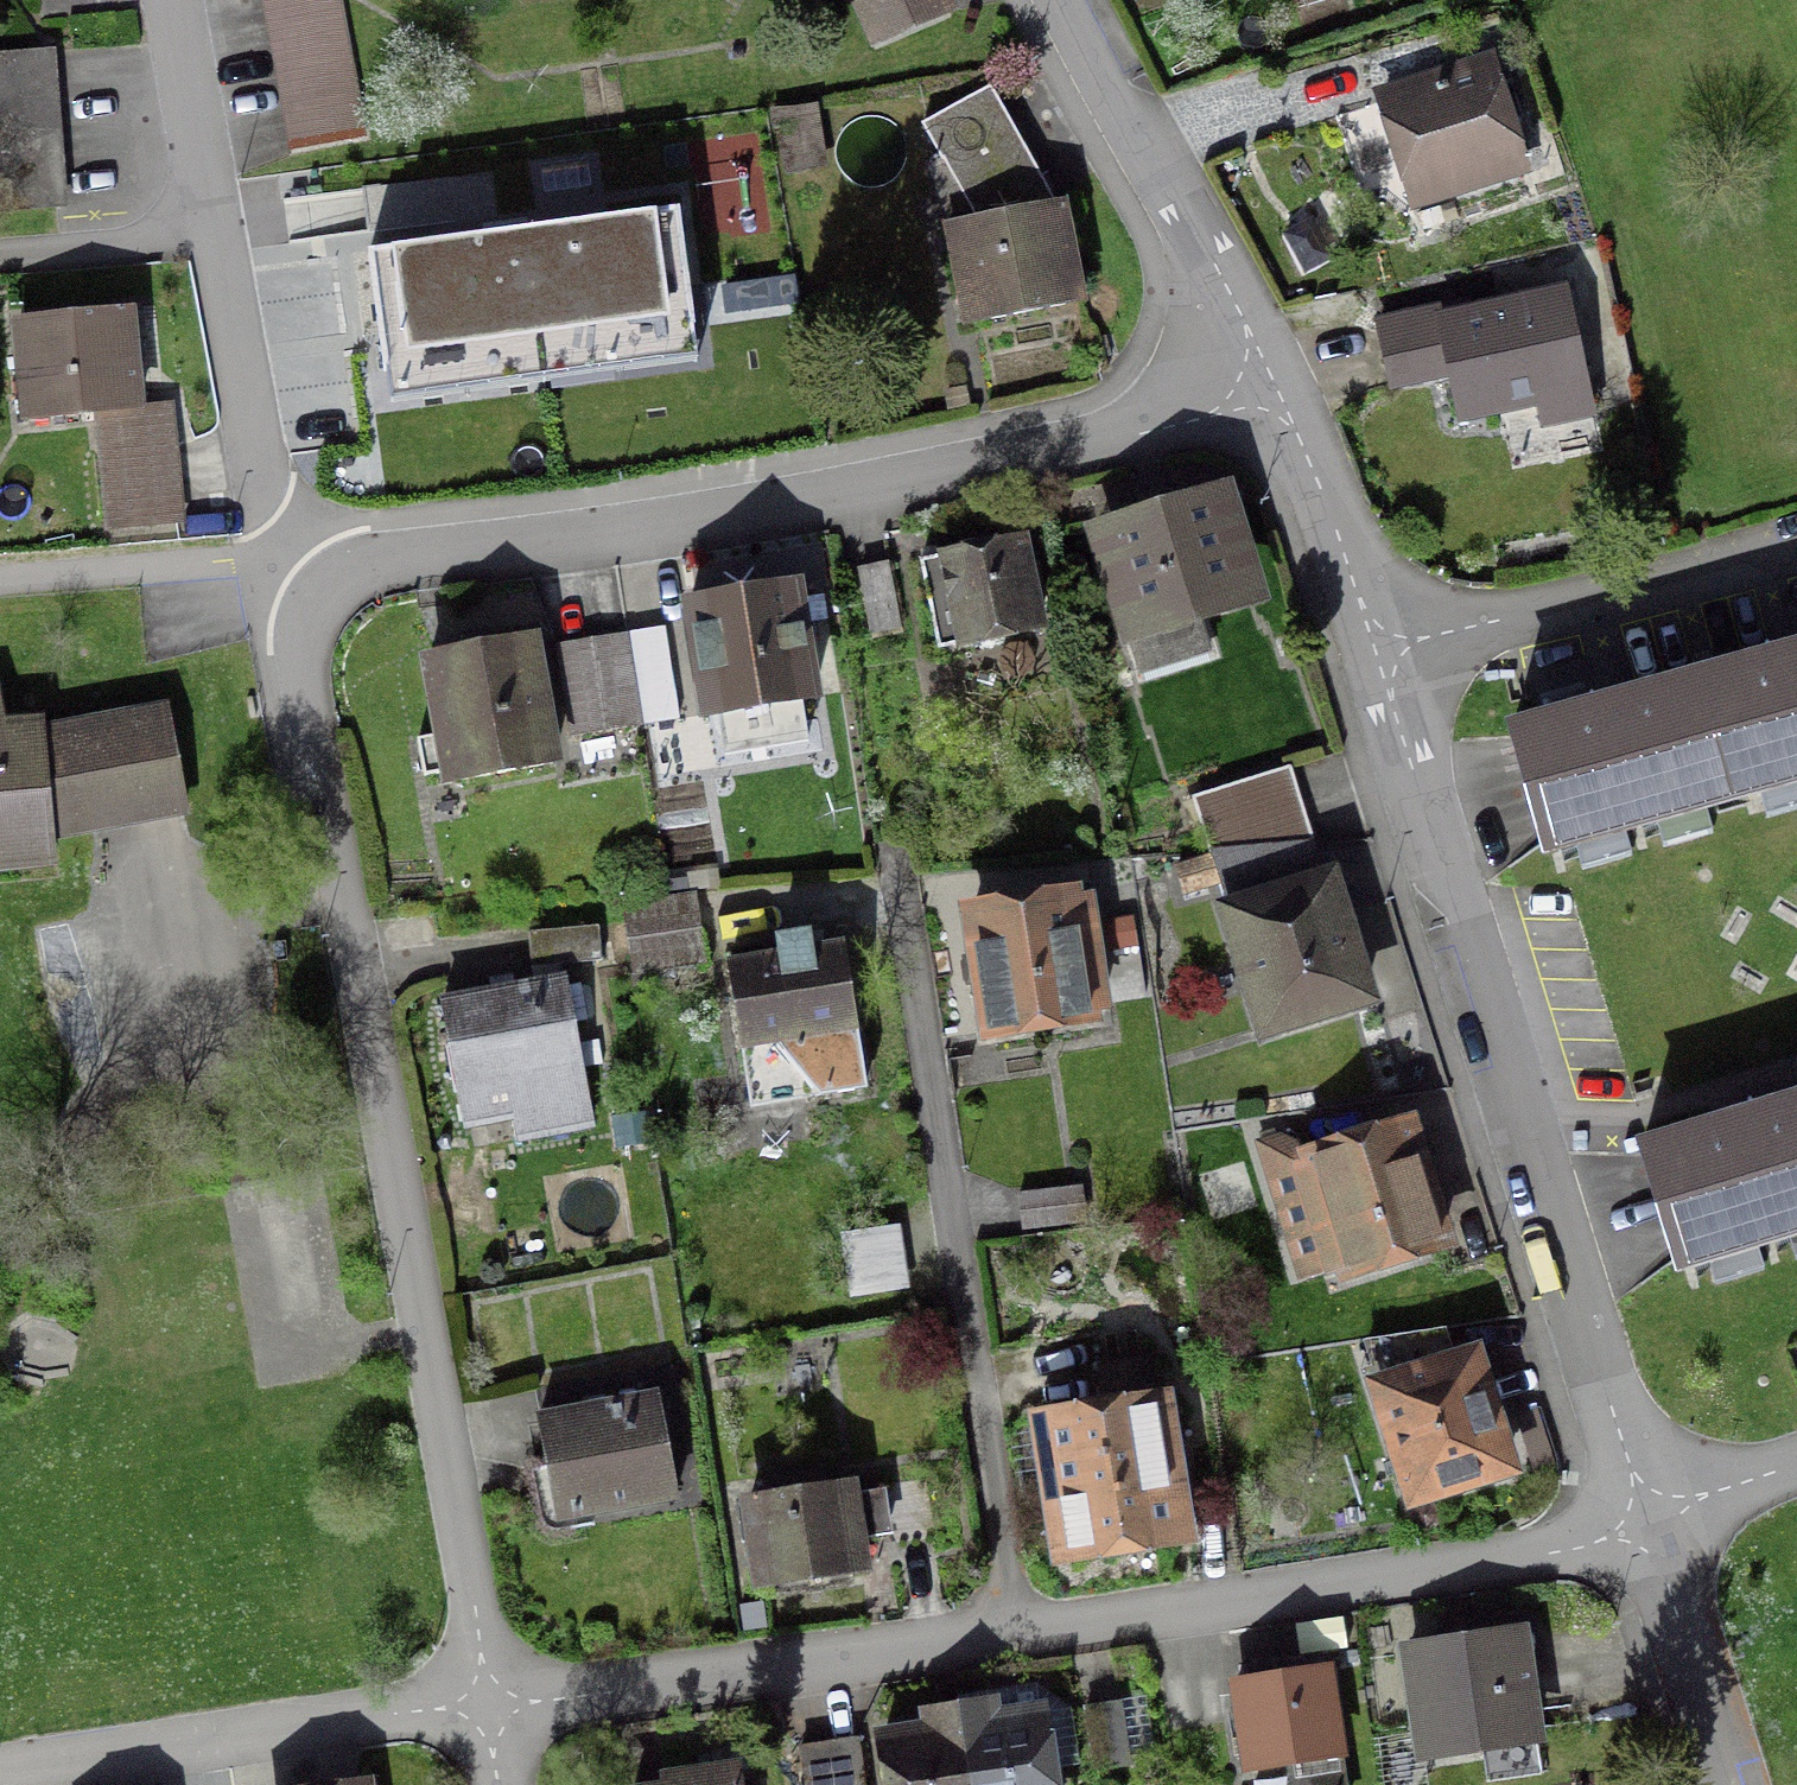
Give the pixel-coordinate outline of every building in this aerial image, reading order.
[(287,154),(361,140),(335,0),(259,0),(287,154)] [(875,46),(945,15),(939,0),(854,0),(875,46)] [(55,207),(42,57),(0,61),(0,212),(55,207)] [(1409,203),(1519,167),(1488,70),(1377,106),(1409,203)] [(1059,210),(1047,212),(982,95),(919,129),(939,164),(928,170),(949,231),(945,232),(964,328),(1078,305),(1059,210)] [(807,172),(806,171),(801,136),(813,134),(808,109),(768,117),(771,132),(785,130),(787,139),(775,141),(782,176),(807,172)] [(496,240),(371,256),(387,373),(695,332),(680,216),(496,240)] [(1436,314),(1375,327),(1385,369),(1443,356),(1457,419),(1582,392),(1561,299),(1439,325),(1436,314)] [(15,326),(24,423),(94,416),(105,534),(174,527),(163,408),(133,411),(124,315),(15,326)] [(1165,511),(1162,500),(1137,508),(1141,521),(1110,531),(1129,594),(1120,597),(1143,674),(1205,655),(1191,610),(1234,597),(1204,499),(1165,511)] [(1034,633),(1016,545),(917,565),(935,653),(1034,633)] [(868,642),(897,636),(884,572),(855,576),(868,642)] [(809,702),(791,590),(685,607),(703,719),(809,702)] [(569,739),(637,729),(622,638),(554,649),(569,739)] [(549,767),(526,642),(425,661),(439,739),(414,743),(421,780),(446,776),(448,786),(549,767)] [(1540,848),(1726,796),(1796,776),(1796,659),(1789,662),(1696,688),(1603,714),(1510,740),(1540,848)] [(641,728),(674,723),(670,698),(637,703),(641,728)] [(42,858),(40,833),(160,811),(175,808),(157,714),(32,738),(31,728),(0,731),(0,862),(42,858)] [(1209,856),(1210,855),(1309,847),(1286,771),(1189,801),(1209,856)] [(1325,885),(1322,886),(1309,847),(1210,855),(1263,1031),(1361,999),(1325,885)] [(1181,896),(1215,886),(1207,861),(1174,871),(1181,896)] [(1101,902),(1109,952),(1135,948),(1126,898),(1101,902)] [(630,976),(701,966),(691,899),(619,910),(630,976)] [(1080,902),(968,918),(986,1034),(1086,1018),(1085,1015),(1097,1013),(1080,902)] [(595,929),(525,936),(528,971),(598,965),(595,929)] [(748,1110),(862,1092),(839,948),(725,967),(748,1110)] [(587,1127),(560,985),(439,1007),(448,1052),(465,1049),(472,1090),(506,1084),(516,1140),(587,1127)] [(1796,1227),(1796,1109),(1732,1128),(1640,1157),(1673,1265),(1796,1227)] [(1311,1163),(1274,1143),(1258,1149),(1285,1241),(1316,1231),(1328,1271),(1341,1267),(1343,1272),(1438,1243),(1403,1133),(1311,1163)] [(1081,1225),(1077,1191),(1016,1198),(1020,1233),(1081,1225)] [(901,1286),(900,1228),(845,1229),(846,1288),(901,1286)] [(1503,1471),(1469,1363),(1451,1369),(1440,1336),(1362,1348),(1411,1500),(1503,1471)] [(1108,1417),(1048,1426),(1067,1554),(1169,1538),(1144,1368),(1101,1374),(1108,1417)] [(672,1499),(654,1400),(535,1422),(553,1521),(672,1499)] [(845,1498),(844,1488),(746,1503),(759,1590),(857,1575),(850,1530),(887,1524),(882,1493),(845,1498)] [(1419,1756),(1531,1739),(1516,1638),(1404,1655),(1419,1756)] [(1322,1673),(1233,1686),(1246,1772),(1287,1766),(1290,1784),(1339,1784),(1322,1673)] [(1126,1768),(1116,1706),(1082,1711),(1092,1773),(1126,1768)] [(956,1711),(926,1716),(927,1724),(928,1734),(878,1741),(885,1784),(1048,1784),(1038,1717),(987,1725),(986,1715),(985,1707),(956,1711)] [(796,1754),(801,1784),(861,1784),(855,1745),(796,1754)] [(733,1777),(680,1784),(734,1784),(733,1777)]
